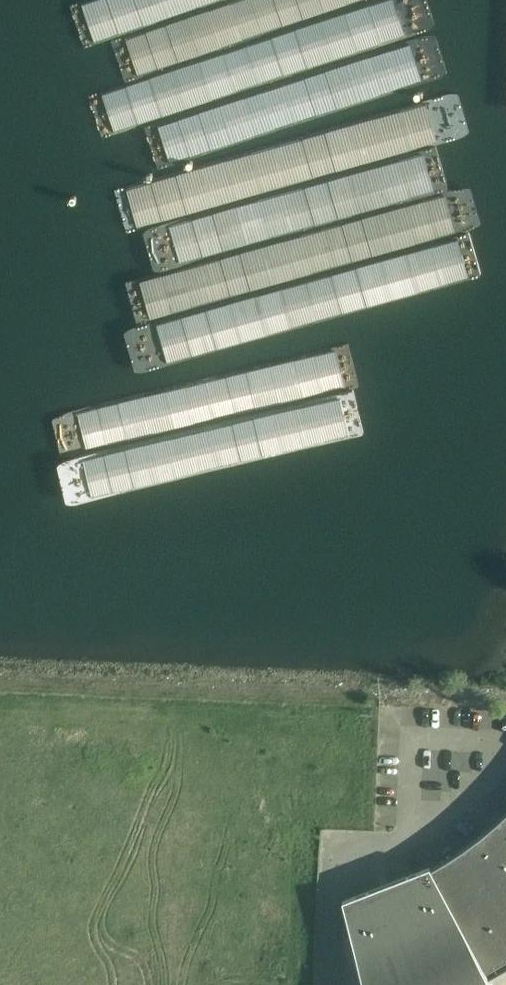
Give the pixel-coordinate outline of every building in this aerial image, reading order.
[(468,844),(505,902),(505,812),(498,819),(482,833),(468,844)] [(428,869),(477,974),(486,969),(489,976),(505,966),(505,902),(468,844),(464,847),(447,858),(431,867),(428,869)] [(343,899),(365,984),(494,984),(489,976),(486,969),(477,974),(428,869),(431,867),(430,865),(343,899)]
